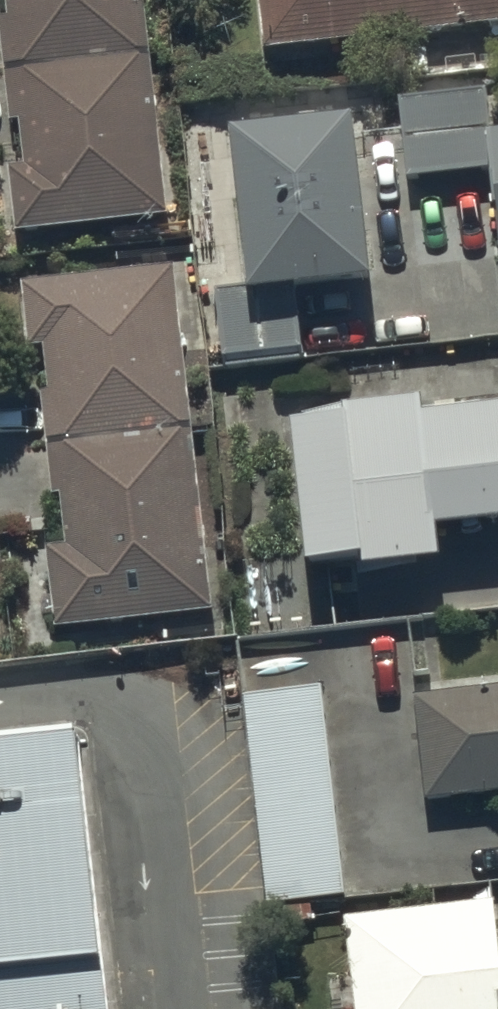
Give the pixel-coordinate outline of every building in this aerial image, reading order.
[(8,34),(0,35),(0,57),(8,132),(18,131),(23,178),(10,180),(17,242),(169,226),(141,0),(5,0),(8,34)] [(264,63),(497,38),(497,0),(257,0),(264,63)] [(408,190),(490,183),(497,271),(497,146),(488,147),(483,93),(399,101),(408,190)] [(352,144),(229,158),(242,290),(215,293),(225,377),(301,368),(295,315),(371,307),(367,272),(375,271),(371,233),(363,234),(352,144)] [(63,560),(46,561),(51,637),(208,622),(175,279),(23,294),(28,363),(47,361),(52,405),(37,406),(47,509),(58,508),(63,560)] [(293,437),(306,592),(436,582),(433,546),(497,540),(497,434),(481,436),(479,418),(429,423),(430,437),(420,438),(419,425),(293,437)] [(320,688),(244,694),(265,901),(282,900),(284,923),(315,919),(312,897),(341,894),(320,688)] [(425,815),(497,808),(497,699),(415,707),(425,815)] [(79,724),(0,733),(0,1008),(113,1008),(79,724)] [(342,932),(352,1008),(497,1008),(497,957),(492,915),(342,932)]
